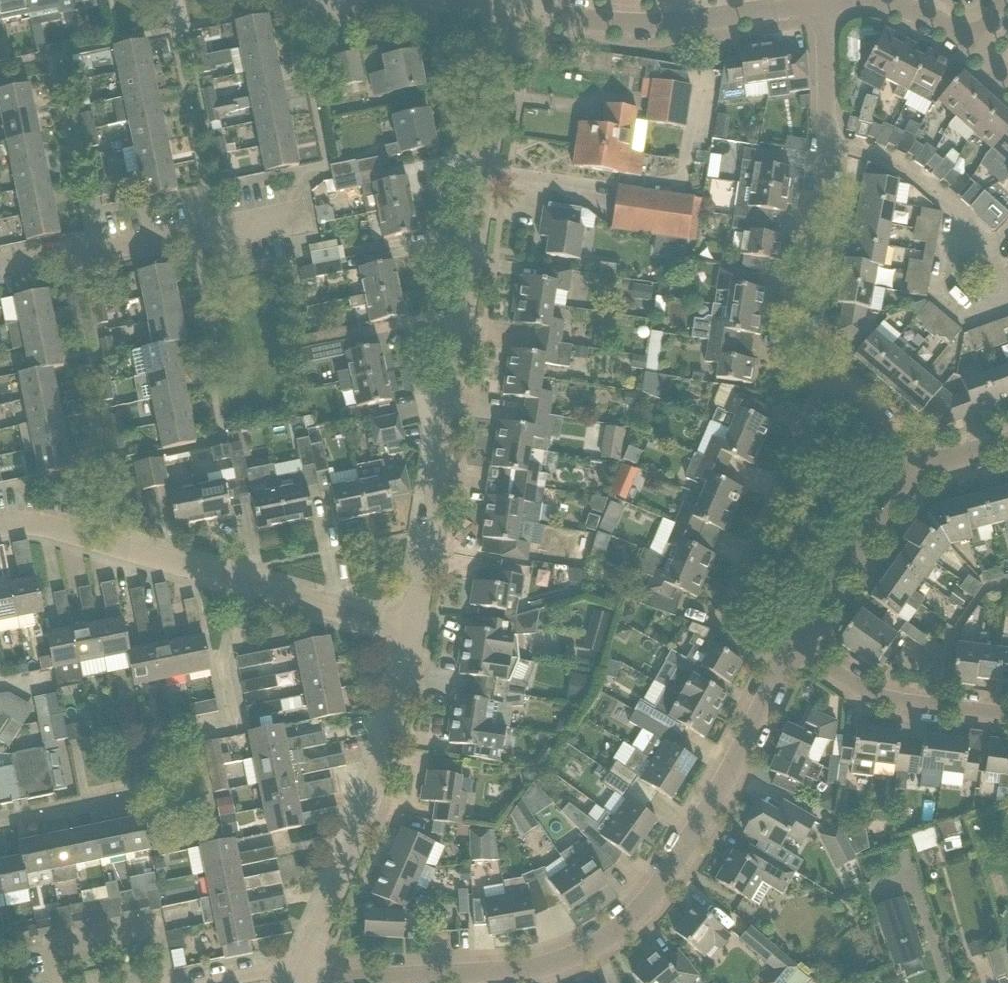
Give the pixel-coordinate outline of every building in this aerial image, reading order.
[(9,60),(1,21),(29,15),(26,0),(0,0),(0,62),(9,60)] [(29,15),(58,9),(58,15),(73,11),(96,6),(95,0),(26,0),(29,15)] [(234,23),(240,48),(273,42),(268,16),(234,23)] [(42,30),(32,32),(37,54),(44,53),(46,52),(42,30)] [(880,92),(885,80),(902,48),(901,47),(890,42),(893,35),(884,30),(863,68),(857,81),(880,92)] [(193,40),(196,57),(206,55),(202,38),(193,40)] [(911,83),(924,59),(922,58),(911,53),(915,46),(905,40),(901,47),(902,48),(885,80),(897,86),(893,95),(903,100),(907,91),(911,83)] [(113,47),(118,73),(151,66),(146,41),(113,47)] [(760,43),(766,83),(787,80),(789,94),(809,90),(806,52),(788,55),(789,57),(785,58),(783,43),(774,44),(774,41),(760,43)] [(240,48),(245,73),(278,66),(273,42),(240,48)] [(744,86),(766,83),(760,43),(746,45),(746,48),(738,50),(744,86)] [(911,83),(907,91),(929,102),(949,62),(927,50),(922,58),(924,59),(911,83)] [(317,60),(322,85),(336,82),(337,87),(364,81),(358,52),(317,60)] [(372,77),(375,95),(422,85),(416,53),(384,59),(387,74),(372,77)] [(206,55),(196,57),(199,74),(209,72),(206,55)] [(641,99),(649,100),(646,123),(685,129),(691,86),(684,85),(687,67),(641,59),(640,67),(646,68),(641,99)] [(71,65),(75,82),(84,80),(81,63),(71,65)] [(118,73),(123,98),(157,91),(151,66),(118,73)] [(245,73),(250,98),(283,91),(278,66),(245,73)] [(937,100),(955,117),(980,90),(962,73),(937,100)] [(84,80),(75,82),(78,99),(88,97),(84,80)] [(1,117),(34,110),(29,85),(0,91),(0,113),(1,117)] [(216,105),(212,88),(203,90),(206,107),(216,105)] [(955,117),(973,133),(998,106),(980,90),(955,117)] [(162,116),(157,91),(123,98),(128,122),(162,116)] [(250,98),(255,122),(288,116),(283,91),(250,98)] [(872,123),(871,118),(878,98),(866,96),(859,117),(858,119),(849,117),(845,130),(855,133),(854,136),(854,137),(866,140),(866,136),(872,123)] [(234,111),(232,102),(216,105),(206,107),(209,124),(219,122),(218,115),(234,111)] [(579,123),(576,145),(630,152),(636,109),(606,104),(602,126),(579,123)] [(991,149),(1007,131),(1007,115),(998,106),(973,133),(991,149)] [(1,117),(6,142),(39,135),(34,110),(1,117)] [(398,143),(384,146),(387,158),(401,155),(401,153),(435,146),(428,111),(393,118),(398,143)] [(81,114),(85,131),(95,129),(91,112),(81,114)] [(128,122),(133,147),(167,140),(162,116),(128,122)] [(255,122),(260,147),(293,140),(288,116),(255,122)] [(906,156),(907,153),(914,138),(920,126),(909,121),(902,135),(893,131),(887,144),(896,148),(895,151),(906,156)] [(886,148),(887,144),(894,128),(882,124),(881,127),(872,123),(866,136),(876,140),(874,144),(886,148)] [(95,129),(85,131),(88,148),(98,146),(95,129)] [(1007,164),(1007,131),(991,149),(1007,164)] [(6,142),(11,167),(44,160),(39,135),(6,142)] [(213,139),(216,156),(226,154),(223,137),(213,139)] [(133,147),(138,172),(172,165),(167,140),(133,147)] [(293,140),(260,147),(265,173),(298,166),(293,140)] [(120,141),(110,144),(112,151),(122,149),(120,141)] [(907,153),(915,158),(915,159),(923,147),(915,141),(907,153)] [(643,154),(630,152),(576,145),(573,167),(640,177),(643,154)] [(743,149),(737,183),(791,191),(793,177),(790,177),(791,168),(771,166),(773,154),(743,149)] [(226,154),(216,156),(219,173),(229,171),(226,154)] [(926,165),(933,171),(942,161),(935,154),(926,165)] [(11,167),(16,191),(49,185),(44,160),(11,167)] [(330,166),(332,180),(333,180),(358,174),(355,161),(330,166)] [(91,164),(95,181),(105,179),(101,162),(91,164)] [(860,196),(894,202),(906,204),(909,185),(890,173),(878,167),(867,163),(864,175),(860,196)] [(172,165),(138,172),(144,198),(177,191),(172,165)] [(942,179),(950,186),(959,175),(951,169),(942,179)] [(335,192),(360,187),(360,186),(361,186),(358,174),(333,180),(332,180),(325,181),(327,190),(328,193),(335,192)] [(378,211),(412,204),(406,177),(372,184),(361,186),(360,186),(360,187),(366,213),(378,211)] [(105,179),(95,181),(98,198),(108,196),(105,179)] [(735,205),(733,217),(763,221),(765,210),(784,213),(785,205),(789,205),(791,191),(737,183),(734,204),(735,205)] [(960,199),(969,207),(983,191),(974,183),(960,199)] [(16,191),(21,216),(54,209),(49,185),(16,191)] [(617,188),(611,230),(695,242),(701,200),(617,188)] [(860,196),(856,217),(890,223),(894,202),(860,196)] [(703,198),(701,210),(713,212),(714,204),(710,200),(703,198)] [(1006,218),(1007,216),(1007,213),(995,201),(978,219),(980,221),(991,231),(994,231),(1006,218)] [(412,204),(378,211),(383,239),(418,232),(412,204)] [(547,239),(545,256),(578,261),(583,229),(592,230),(595,217),(587,211),(581,210),(580,214),(543,208),(539,237),(547,239)] [(919,219),(939,222),(941,212),(921,208),(919,219)] [(54,209),(21,216),(26,242),(60,235),(54,209)] [(763,221),(733,217),(731,229),(743,231),(739,255),(780,261),(783,245),(779,244),(781,236),(761,233),(763,221)] [(856,217),(852,239),(886,245),(890,223),(856,217)] [(852,239),(849,260),(848,261),(877,266),(877,267),(882,268),(886,245),(852,239)] [(925,242),(924,251),(934,253),(936,244),(925,242)] [(310,253),(312,265),(340,260),(337,247),(310,253)] [(934,253),(924,251),(921,263),(932,265),(934,253)] [(340,260),(312,265),(305,267),(298,268),(300,281),(342,272),(340,260)] [(845,260),(841,282),(873,287),(877,267),(877,266),(848,261),(849,260),(845,260)] [(359,268),(364,295),(364,296),(399,289),(393,261),(359,268)] [(598,274),(618,277),(619,265),(599,262),(598,274)] [(138,272),(143,297),(176,290),(171,265),(138,272)] [(516,286),(514,299),(551,305),(553,291),(567,293),(570,271),(546,267),(544,280),(520,276),(519,286),(516,286)] [(728,294),(726,307),(762,312),(766,289),(742,286),(744,273),(719,269),(715,292),(728,294)] [(837,303),(843,304),(866,308),(869,309),(873,287),(841,282),(837,303)] [(905,293),(926,297),(928,287),(907,283),(905,293)] [(91,291),(94,308),(104,306),(101,289),(91,291)] [(364,296),(364,295),(349,299),(351,309),(366,306),(370,323),(404,316),(399,289),(364,296)] [(6,325),(19,323),(53,316),(47,290),(1,300),(5,320),(6,325)] [(143,297),(148,323),(181,316),(176,290),(143,297)] [(655,297),(653,311),(664,313),(666,298),(655,297)] [(537,327),(534,340),(558,344),(558,343),(562,321),(549,319),(551,305),(514,299),(512,313),(515,313),(513,324),(537,327)] [(906,308),(916,316),(928,302),(926,300),(906,308)] [(916,316),(915,318),(923,325),(936,309),(928,302),(916,316)] [(838,332),(859,350),(874,332),(863,323),(866,308),(843,304),(838,332)] [(691,338),(708,340),(733,344),(735,332),(759,336),(762,312),(726,307),(713,305),(710,317),(707,317),(702,320),(694,319),(691,338)] [(104,306),(94,308),(98,325),(107,323),(104,306)] [(19,323),(24,348),(58,341),(53,316),(19,323)] [(148,323),(153,347),(175,342),(175,343),(187,340),(181,316),(148,323)] [(998,321),(1002,331),(1007,329),(1007,318),(998,321)] [(891,347),(899,337),(882,322),(874,332),(859,350),(853,357),(870,371),(890,346),(891,347)] [(940,340),(948,346),(961,330),(953,323),(940,340)] [(296,337),(299,350),(326,345),(326,346),(348,342),(345,327),(296,337)] [(967,332),(974,352),(984,349),(977,329),(967,332)] [(657,369),(662,332),(650,330),(645,367),(657,369)] [(101,340),(104,357),(114,355),(110,338),(101,340)] [(509,348),(505,373),(540,378),(542,364),(555,365),(568,368),(572,346),(558,343),(558,344),(534,340),(533,352),(509,348)] [(733,344),(708,340),(704,363),(717,365),(715,379),(751,384),(755,360),(731,357),(733,344)] [(24,348),(29,372),(29,373),(52,369),(63,366),(58,341),(24,348)] [(147,375),(180,368),(175,343),(175,342),(153,347),(131,351),(136,377),(147,375)] [(326,345),(299,350),(302,364),(328,358),(326,346),(326,345)] [(336,372),(338,383),(385,373),(380,346),(345,353),(349,370),(336,372)] [(870,371),(886,385),(907,361),(891,347),(890,346),(870,371)] [(633,355),(631,368),(643,370),(645,357),(633,355)] [(886,385),(903,399),(924,375),(907,361),(886,385)] [(96,368),(99,385),(109,383),(106,366),(96,368)] [(147,375),(152,400),(185,393),(180,368),(147,375)] [(983,376),(994,408),(1007,403),(1007,381),(1003,368),(983,376)] [(18,374),(23,400),(57,393),(52,369),(29,373),(29,372),(18,374)] [(353,389),(356,406),(356,407),(363,406),(391,400),(385,373),(338,383),(341,392),(353,389)] [(525,399),(523,413),(547,416),(550,393),(538,391),(540,378),(505,373),(502,395),(525,399)] [(663,401),(672,377),(644,373),(641,392),(663,401)] [(920,414),(926,407),(941,389),(924,375),(903,399),(920,414)] [(962,383),(966,394),(973,415),(994,408),(983,376),(962,383)] [(109,383),(99,385),(103,401),(113,399),(109,383)] [(941,389),(926,407),(947,425),(973,415),(966,394),(952,398),(941,389)] [(729,429),(729,430),(762,444),(771,423),(750,413),(754,402),(730,392),(730,393),(718,390),(713,402),(717,409),(711,422),(729,429)] [(626,391),(624,403),(636,405),(638,393),(626,391)] [(62,418),(57,393),(23,400),(13,402),(15,412),(25,410),(28,425),(62,418)] [(152,400),(157,425),(190,418),(185,393),(152,400)] [(356,407),(356,406),(339,410),(342,422),(365,418),(363,406),(356,407)] [(498,421),(495,445),(529,451),(530,449),(546,452),(548,440),(546,438),(545,430),(547,416),(523,413),(521,425),(498,421)] [(106,417),(109,434),(119,432),(116,415),(106,417)] [(304,417),(306,431),(315,429),(312,415),(304,417)] [(370,421),(373,433),(401,428),(398,415),(370,421)] [(18,427),(23,451),(67,442),(62,418),(28,425),(18,427)] [(190,418),(157,425),(162,450),(195,443),(190,418)] [(605,426),(603,437),(622,440),(623,429),(605,426)] [(401,428),(373,433),(376,446),(386,444),(400,441),(403,440),(401,428)] [(712,437),(703,457),(703,458),(726,467),(731,456),(753,466),(762,444),(729,430),(724,442),(712,437)] [(119,432),(109,434),(113,451),(123,449),(119,432)] [(308,437),(295,440),(301,467),(313,465),(309,445),(308,438),(308,437)] [(400,441),(386,444),(388,455),(403,452),(400,441)] [(67,442),(23,451),(28,477),(72,468),(67,442)] [(328,470),(323,442),(309,445),(313,465),(315,473),(328,470)] [(214,463),(232,459),(230,453),(229,445),(211,448),(214,463)] [(514,471),(512,485),(539,489),(539,488),(544,489),(546,474),(541,473),(542,466),(533,465),(527,464),(529,451),(495,445),(491,467),(514,471)] [(230,453),(232,459),(236,481),(247,479),(249,478),(247,471),(243,450),(230,453)] [(721,480),(726,467),(703,458),(703,457),(694,453),(685,474),(686,479),(698,484),(701,482),(705,483),(700,496),(734,510),(743,489),(721,480)] [(168,486),(163,458),(134,463),(140,491),(168,486)] [(621,464),(617,475),(632,482),(637,470),(621,464)] [(274,465),(247,471),(249,478),(247,479),(251,495),(254,510),(258,529),(285,524),(276,478),(275,476),(274,465)] [(385,477),(358,482),(364,517),(393,511),(390,497),(409,493),(404,468),(384,472),(385,477)] [(301,471),(275,476),(276,478),(285,524),(313,518),(309,499),(303,472),(302,472),(301,471)] [(194,477),(196,488),(203,521),(230,516),(223,483),(209,486),(206,474),(194,477)] [(364,517),(358,482),(331,488),(338,522),(364,517)] [(488,496),(485,518),(519,523),(519,522),(538,525),(544,489),(539,488),(539,489),(512,485),(510,499),(488,496)] [(203,521),(196,488),(169,494),(172,507),(176,527),(203,521)] [(979,495),(988,527),(1005,523),(1007,534),(1007,509),(1003,489),(979,495)] [(988,527),(979,495),(957,501),(968,541),(971,540),(972,543),(980,541),(977,530),(988,527)] [(684,504),(675,524),(698,534),(703,522),(724,532),(734,510),(700,496),(695,508),(684,504)] [(930,515),(929,516),(950,545),(968,541),(957,501),(929,508),(930,515)] [(902,541),(908,545),(936,564),(950,545),(929,516),(927,517),(922,513),(902,541)] [(588,514),(584,529),(595,532),(600,518),(588,514)] [(603,515),(597,529),(611,535),(616,520),(603,515)] [(519,523),(485,518),(482,538),(504,542),(501,557),(525,560),(528,544),(516,542),(519,523)] [(667,544),(660,557),(705,576),(714,555),(693,545),(698,534),(675,524),(667,544)] [(980,541),(972,543),(975,553),(986,550),(983,541),(980,541)] [(20,583),(11,585),(10,586),(19,629),(35,626),(33,614),(42,612),(32,562),(28,544),(13,548),(20,583)] [(908,545),(895,563),(923,583),(936,564),(908,545)] [(19,629),(10,586),(11,585),(7,566),(4,549),(0,550),(0,633),(19,629)] [(705,576),(660,557),(643,549),(636,565),(638,573),(651,578),(646,590),(650,592),(645,606),(672,616),(677,602),(670,599),(674,589),(696,598),(705,576)] [(895,563),(884,578),(920,605),(924,599),(915,592),(923,583),(895,563)] [(1002,568),(982,573),(984,580),(987,581),(1004,577),(1002,568)] [(570,569),(569,583),(582,583),(583,570),(570,569)] [(483,619),(489,620),(499,621),(504,619),(504,611),(505,611),(507,597),(520,599),(523,576),(498,572),(497,585),(473,581),(470,606),(478,607),(477,619),(478,619),(478,618),(483,619)] [(968,576),(963,582),(978,592),(982,586),(968,576)] [(898,617),(905,623),(906,622),(908,623),(920,605),(884,578),(870,598),(898,617)] [(129,653),(118,597),(114,582),(102,584),(106,599),(110,623),(98,625),(104,658),(114,656),(117,669),(130,666),(128,653),(129,653)] [(978,592),(963,582),(959,588),(973,599),(978,592)] [(166,645),(154,648),(160,680),(185,675),(178,643),(166,583),(154,586),(163,627),(166,645)] [(98,625),(94,607),(90,587),(78,589),(82,609),(69,612),(73,631),(79,663),(80,663),(103,658),(104,658),(98,625)] [(129,653),(128,653),(130,666),(134,685),(160,680),(154,648),(149,624),(141,588),(129,591),(136,626),(141,650),(129,653)] [(53,668),(79,663),(73,631),(69,612),(65,592),(54,594),(61,633),(47,636),(51,656),(53,668)] [(191,640),(178,643),(185,675),(209,670),(195,599),(183,601),(191,640)] [(835,635),(840,638),(837,643),(873,669),(876,664),(881,668),(898,645),(893,641),(897,636),(860,610),(856,616),(851,612),(835,635)] [(583,649),(600,654),(610,616),(594,611),(583,649)] [(513,636),(515,624),(517,616),(504,619),(499,621),(489,620),(483,619),(481,630),(466,628),(464,639),(461,638),(459,651),(518,660),(516,636),(513,636)] [(906,622),(905,623),(900,631),(934,655),(939,646),(908,623),(906,622)] [(704,656),(699,666),(715,675),(730,684),(742,662),(724,651),(730,641),(727,640),(708,629),(691,623),(687,631),(703,640),(696,651),(704,656)] [(945,623),(934,639),(941,644),(942,642),(945,638),(952,628),(945,623)] [(612,637),(625,644),(631,632),(619,625),(612,637)] [(976,678),(998,681),(1001,649),(987,648),(988,634),(980,633),(979,647),(976,678)] [(1007,683),(1007,637),(1003,636),(1001,649),(998,681),(1007,683)] [(333,665),(328,639),(295,646),(291,647),(293,658),(298,657),(300,670),(296,671),(296,673),(301,672),(333,665)] [(975,686),(976,678),(979,647),(957,644),(956,650),(950,650),(947,677),(952,678),(952,683),(975,686)] [(270,651),(256,653),(259,666),(272,663),(270,651)] [(525,685),(510,679),(518,660),(459,651),(457,664),(461,664),(459,675),(474,677),(472,688),(471,688),(472,688),(505,693),(524,696),(525,685)] [(676,667),(665,688),(716,717),(728,696),(709,685),(715,675),(699,666),(671,651),(664,661),(676,667)] [(42,670),(53,668),(51,656),(39,659),(42,670)] [(604,671),(614,677),(619,668),(608,662),(604,671)] [(25,665),(15,667),(17,676),(27,673),(25,665)] [(338,689),(333,665),(301,672),(296,673),(298,682),(303,681),(305,695),(301,696),(301,697),(306,696),(338,689)] [(275,675),(261,678),(264,690),(277,688),(275,675)] [(578,675),(573,701),(588,703),(593,678),(578,675)] [(640,700),(634,710),(647,718),(666,729),(681,737),(686,728),(704,738),(716,717),(665,688),(653,681),(642,702),(640,700)] [(503,704),(505,693),(472,688),(471,688),(472,689),(471,699),(456,697),(454,707),(451,707),(449,720),(505,729),(506,726),(509,726),(506,704),(503,704)] [(343,714),(338,689),(306,696),(301,697),(303,707),(308,706),(311,721),(343,714)] [(280,700),(266,703),(269,715),(282,712),(280,700)] [(269,715),(266,703),(246,707),(248,719),(269,715)] [(177,708),(166,710),(169,722),(179,720),(177,708)] [(647,718),(634,710),(633,711),(634,712),(629,722),(641,728),(653,735),(660,739),(666,729),(647,718)] [(833,742),(836,722),(810,711),(803,723),(799,731),(786,725),(775,748),(779,750),(805,761),(806,760),(818,765),(829,741),(833,742)] [(12,719),(1,712),(0,714),(0,737),(12,719)] [(62,714),(50,716),(55,741),(57,741),(67,739),(62,714)] [(10,755),(12,766),(13,766),(19,799),(27,797),(27,800),(54,795),(54,791),(67,789),(59,750),(58,750),(57,741),(55,741),(50,716),(38,719),(43,748),(10,755)] [(0,737),(0,741),(8,747),(22,726),(12,719),(0,737)] [(505,729),(449,720),(447,732),(450,733),(449,743),(470,747),(468,758),(499,763),(501,751),(502,752),(505,729)] [(559,721),(555,732),(566,736),(570,725),(559,721)] [(872,776),(874,764),(878,730),(869,729),(869,724),(857,722),(855,736),(843,735),(840,756),(839,764),(852,766),(851,774),(872,776)] [(68,726),(69,737),(84,736),(83,724),(68,726)] [(894,772),(907,773),(911,743),(899,742),(901,728),(888,726),(888,731),(878,730),(874,764),(895,767),(894,772)] [(249,733),(254,758),(286,752),(286,753),(302,750),(302,749),(324,745),(322,733),(284,741),(281,727),(249,733)] [(921,770),(941,773),(946,738),(936,737),(937,732),(925,731),(923,745),(911,743),(907,773),(920,775),(921,770)] [(566,740),(567,744),(571,747),(575,747),(578,743),(577,738),(573,735),(569,736),(566,740)] [(648,745),(642,753),(642,754),(683,780),(695,760),(665,741),(665,742),(660,739),(653,735),(648,745)] [(946,738),(941,773),(962,775),(962,780),(975,782),(979,752),(967,750),(969,736),(956,735),(955,740),(946,738)] [(1005,789),(1007,766),(1007,741),(989,739),(985,773),(999,775),(997,788),(1005,789)] [(204,743),(209,767),(223,765),(218,740),(204,743)] [(608,772),(630,787),(637,776),(642,778),(640,781),(670,800),(683,780),(642,754),(642,753),(636,749),(624,767),(616,761),(608,772)] [(254,758),(259,783),(291,776),(291,777),(302,775),(330,769),(327,757),(307,761),(303,759),(302,750),(286,753),(286,752),(254,758)] [(805,761),(779,750),(770,772),(800,785),(804,777),(816,782),(823,767),(818,765),(806,760),(805,761)] [(542,752),(534,762),(542,769),(550,758),(542,752)] [(828,770),(826,784),(836,785),(838,771),(839,764),(840,756),(832,755),(830,755),(828,770)] [(223,765),(209,767),(214,793),(228,790),(223,765)] [(599,765),(593,774),(602,780),(608,772),(599,765)] [(12,803),(12,800),(19,799),(13,766),(12,766),(0,769),(0,806),(12,803)] [(433,821),(453,824),(461,825),(466,793),(459,792),(461,777),(427,772),(425,787),(422,787),(420,801),(435,803),(433,821)] [(623,798),(630,787),(608,772),(602,780),(600,783),(623,798)] [(259,783),(264,807),(296,800),(296,802),(335,794),(332,782),(304,788),(302,775),(291,777),(291,776),(259,783)] [(534,785),(522,802),(528,811),(544,796),(534,785)] [(229,798),(216,801),(219,817),(232,815),(229,798)] [(628,799),(614,818),(643,838),(657,820),(628,799)] [(296,800),(264,807),(269,833),(320,823),(317,811),(299,815),(296,802),(296,800)] [(563,801),(556,807),(561,812),(567,805),(563,801)] [(803,843),(815,820),(800,811),(783,801),(776,813),(760,804),(754,815),(752,813),(747,822),(749,823),(744,833),(760,842),(756,849),(795,872),(801,862),(780,849),(788,834),(803,843)] [(510,816),(521,839),(538,826),(528,811),(522,802),(510,816)] [(116,817),(117,822),(118,822),(124,855),(125,855),(126,860),(135,858),(134,853),(150,850),(143,817),(128,820),(126,815),(116,817)] [(219,817),(223,835),(236,832),(232,815),(219,817)] [(579,832),(588,841),(588,840),(613,865),(597,846),(604,840),(629,858),(643,838),(614,818),(601,836),(586,825),(579,832)] [(91,822),(92,827),(93,827),(99,860),(100,860),(101,866),(110,864),(109,858),(124,855),(118,822),(117,822),(103,825),(101,820),(91,822)] [(950,821),(936,826),(942,842),(943,841),(945,852),(964,848),(961,837),(956,838),(950,821)] [(67,827),(68,832),(75,865),(76,871),(86,869),(85,863),(99,860),(93,827),(92,827),(79,830),(76,825),(67,827)] [(820,836),(837,868),(855,859),(853,855),(839,827),(820,836)] [(865,829),(839,827),(853,855),(868,847),(865,830),(865,829)] [(401,828),(391,850),(424,865),(434,843),(401,828)] [(42,832),(43,837),(44,837),(50,870),(53,885),(78,880),(76,871),(75,865),(68,832),(54,835),(52,830),(42,832)] [(924,830),(911,835),(918,853),(924,851),(926,850),(930,848),(924,830)] [(469,832),(470,861),(498,861),(493,831),(469,832)] [(18,842),(21,857),(25,875),(26,875),(27,881),(36,879),(35,873),(50,870),(44,837),(43,837),(29,840),(27,835),(17,837),(18,842)] [(613,865),(588,840),(588,841),(580,845),(578,842),(559,855),(561,858),(568,868),(588,897),(607,885),(601,876),(613,865)] [(201,847),(206,872),(238,866),(238,867),(256,863),(254,851),(236,855),(234,841),(201,847)] [(795,872),(768,857),(768,858),(749,846),(742,858),(732,852),(732,853),(728,850),(725,855),(728,857),(729,859),(715,881),(749,902),(750,900),(758,905),(769,887),(782,895),(795,872)] [(391,850),(381,873),(414,887),(424,865),(391,850)] [(924,851),(918,853),(923,865),(931,861),(926,850),(924,851)] [(3,896),(5,901),(14,899),(13,894),(29,890),(27,881),(26,875),(25,875),(21,857),(7,860),(5,855),(0,856),(0,880),(3,896)] [(206,872),(211,897),(243,891),(262,888),(259,875),(241,879),(238,867),(238,866),(206,872)] [(469,868),(459,869),(459,881),(470,880),(469,868)] [(544,868),(532,873),(536,881),(538,880),(548,876),(544,868)] [(588,897),(568,868),(548,881),(568,911),(588,897)] [(132,891),(131,891),(137,916),(150,913),(149,912),(162,909),(154,873),(130,878),(132,891)] [(372,895),(379,898),(401,908),(405,910),(414,887),(381,873),(372,895)] [(504,884),(506,897),(512,932),(535,928),(533,917),(548,910),(541,891),(540,888),(541,888),(538,880),(536,881),(532,873),(522,877),(523,881),(504,884)] [(116,882),(104,884),(105,887),(107,899),(120,896),(119,893),(116,882)] [(458,890),(458,902),(468,902),(467,890),(458,890)] [(120,896),(107,899),(112,919),(123,917),(124,919),(137,916),(131,891),(119,893),(120,896)] [(204,924),(216,922),(248,915),(248,916),(287,909),(285,896),(246,904),(243,891),(211,897),(199,900),(204,924)] [(512,932),(506,897),(483,901),(489,936),(512,932)] [(401,908),(379,898),(373,912),(365,911),(363,937),(403,939),(404,914),(399,913),(401,908)] [(903,898),(873,908),(891,965),(922,955),(903,898)] [(98,910),(84,913),(87,926),(100,923),(100,922),(112,919),(107,899),(96,901),(98,910)] [(468,902),(458,902),(458,914),(468,914),(468,902)] [(82,904),(58,909),(63,929),(74,927),(74,929),(87,926),(84,913),(82,904)] [(674,932),(689,945),(700,954),(710,943),(719,950),(730,938),(721,930),(722,929),(695,907),(674,932)] [(63,929),(58,909),(47,911),(49,920),(36,923),(38,936),(51,933),(51,932),(63,929)] [(445,912),(428,913),(429,930),(446,929),(445,912)] [(216,922),(221,947),(222,947),(224,959),(252,954),(250,942),(271,937),(269,925),(251,928),(248,916),(248,915),(216,922)] [(766,963),(774,969),(762,982),(805,982),(808,979),(797,970),(798,969),(749,927),(739,939),(766,963)] [(10,931),(12,941),(29,938),(27,928),(10,931)] [(1005,948),(987,953),(995,981),(999,980),(999,982),(1007,982),(1007,958),(1005,948)] [(690,966),(677,951),(664,961),(658,953),(646,963),(642,963),(637,967),(637,971),(632,974),(639,982),(691,982),(698,977),(690,966)]
